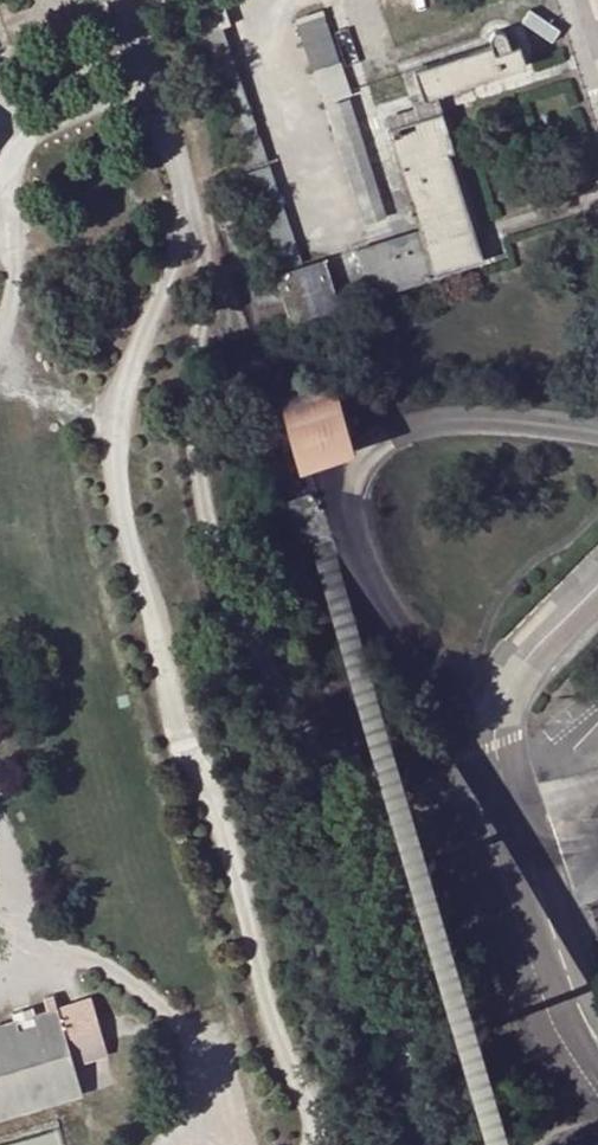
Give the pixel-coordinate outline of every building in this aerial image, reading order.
[(493,48),(417,72),(427,103),(438,100),(527,70),(521,50),(513,52),(508,37),(503,35),(496,36),(491,42),(493,48)] [(427,103),(417,72),(404,77),(413,108),(427,103)] [(427,103),(413,108),(414,111),(386,121),(390,134),(443,118),(438,100),(427,103)] [(454,156),(443,118),(390,134),(419,232),(357,253),(359,258),(367,283),(351,289),(354,302),(371,296),(373,302),(482,265),(449,158),(454,156)] [(300,257),(288,199),(266,203),(278,262),(300,257)] [(342,263),(351,289),(367,283),(359,258),(342,263)] [(323,264),(277,280),(293,328),(339,312),(323,264)] [(337,380),(283,398),(307,468),(359,450),(337,380)] [(317,495),(291,503),(304,544),(318,540),(330,537),(317,495)] [(92,999),(58,1010),(76,1070),(110,1060),(92,999)] [(10,1012),(13,1022),(35,1016),(33,1006),(10,1012)] [(84,1095),(76,1070),(58,1010),(35,1016),(13,1022),(0,1026),(0,1120),(84,1095)]
